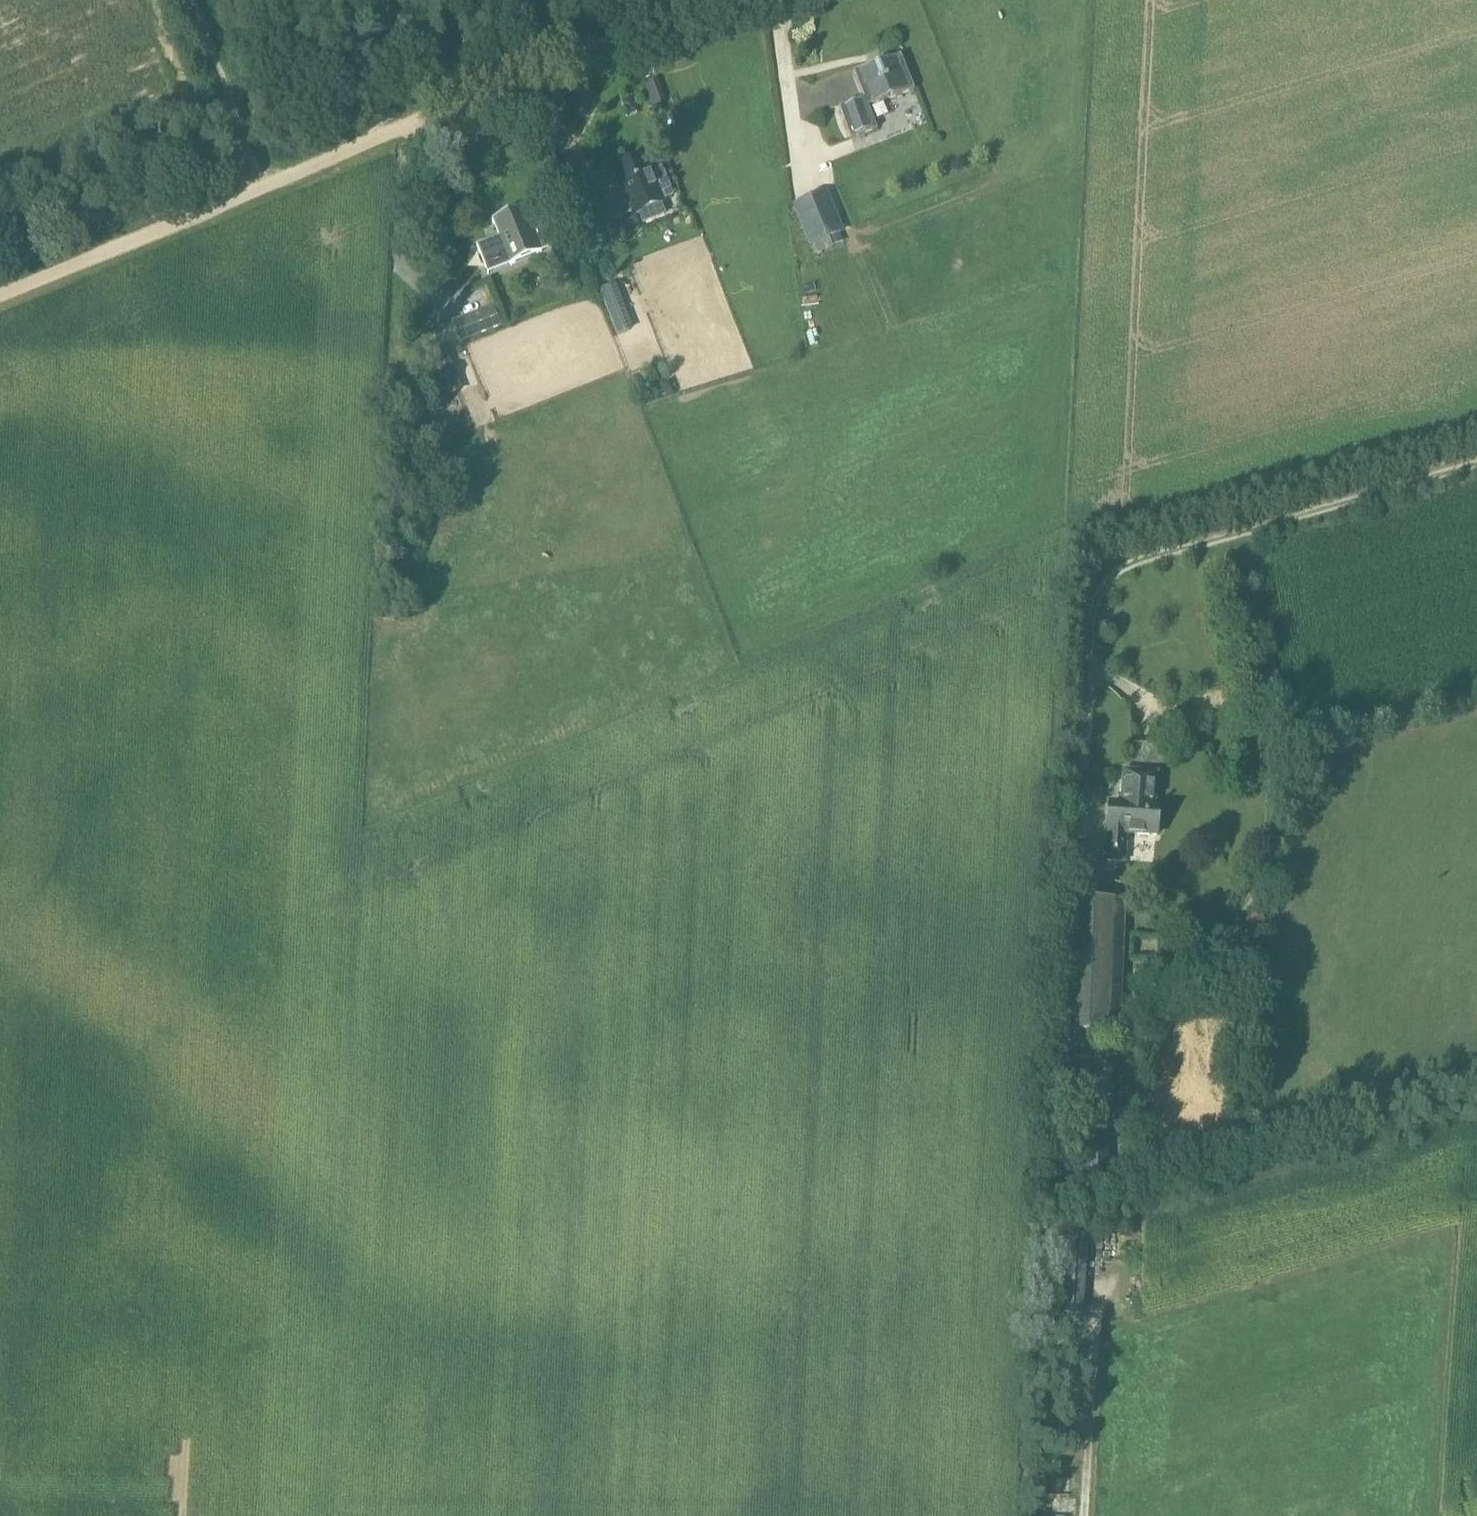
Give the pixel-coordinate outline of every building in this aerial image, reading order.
[(864,101),(839,111),(851,140),(877,130),(868,108),(914,90),(900,56),(853,74),(864,101)] [(649,100),(662,95),(656,80),(643,85),(649,100)] [(602,192),(583,200),(599,240),(618,232),(613,221),(630,214),(631,216),(636,214),(641,225),(664,216),(659,205),(663,203),(662,201),(672,197),(661,169),(651,173),(645,159),(615,171),(623,189),(621,190),(622,193),(605,200),(602,192)] [(824,194),(796,205),(812,244),(817,254),(833,248),(829,237),(840,233),(824,194)] [(500,237),(476,246),(485,268),(508,259),(510,264),(511,265),(541,253),(552,249),(540,219),(529,224),(523,209),(493,221),(500,237)] [(616,336),(630,330),(613,285),(599,291),(616,336)] [(461,343),(501,327),(493,306),(453,322),(461,343)] [(447,398),(458,394),(444,359),(449,357),(445,348),(429,354),(447,398)] [(1122,769),(1119,806),(1109,805),(1107,833),(1108,833),(1106,861),(1125,863),(1127,834),(1157,836),(1159,809),(1156,809),(1158,772),(1122,769)] [(1063,904),(1059,1035),(1118,1037),(1123,907),(1063,904)] [(1148,945),(1148,924),(1125,924),(1125,946),(1148,945)] [(1109,1075),(1101,1075),(1102,1095),(1110,1095),(1109,1075)] [(1054,1235),(1049,1314),(1083,1317),(1089,1238),(1054,1235)]
